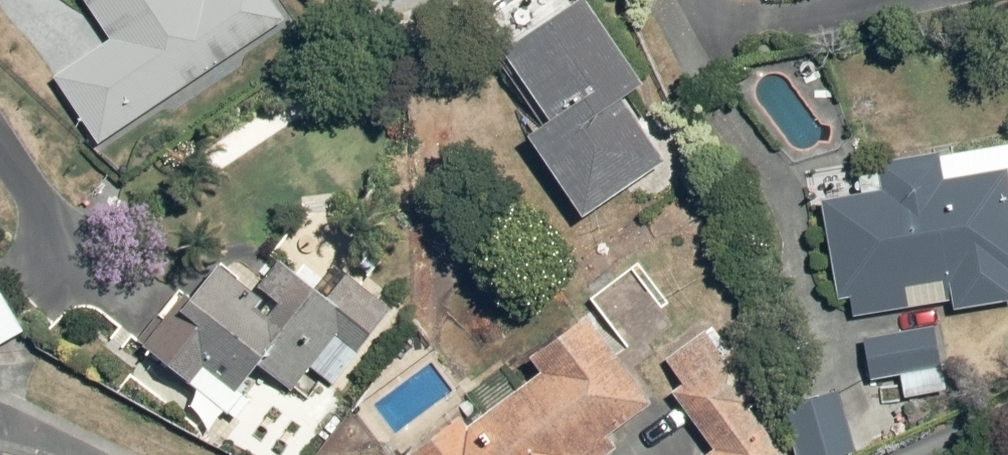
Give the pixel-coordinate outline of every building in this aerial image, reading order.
[(113,37),(55,78),(105,150),(292,21),(278,0),(91,0),(113,37)] [(478,28),(501,64),(510,59),(553,127),(532,140),(580,216),(667,162),(629,102),(650,88),(595,0),(523,0),(478,28)] [(821,173),(841,305),(851,303),(854,319),(954,305),(956,315),(1000,309),(999,297),(1007,296),(1007,145),(821,173)] [(167,327),(146,349),(199,400),(191,408),(223,439),(259,401),(250,392),(266,375),(292,399),(318,372),(333,387),(409,308),(363,263),(333,293),(291,252),(257,287),(231,262),(199,295),(187,284),(156,317),(167,327)] [(37,326),(0,274),(0,353),(37,326)] [(414,454),(615,454),(626,447),(617,436),(661,402),(595,314),(537,358),(549,374),(474,431),(464,417),(414,454)] [(774,417),(719,329),(670,359),(687,387),(677,394),(713,452),(707,454),(862,454),(863,454),(845,396),(774,417)] [(936,333),(868,343),(874,385),(906,381),(909,402),(953,396),(948,364),(941,365),(936,333)]
